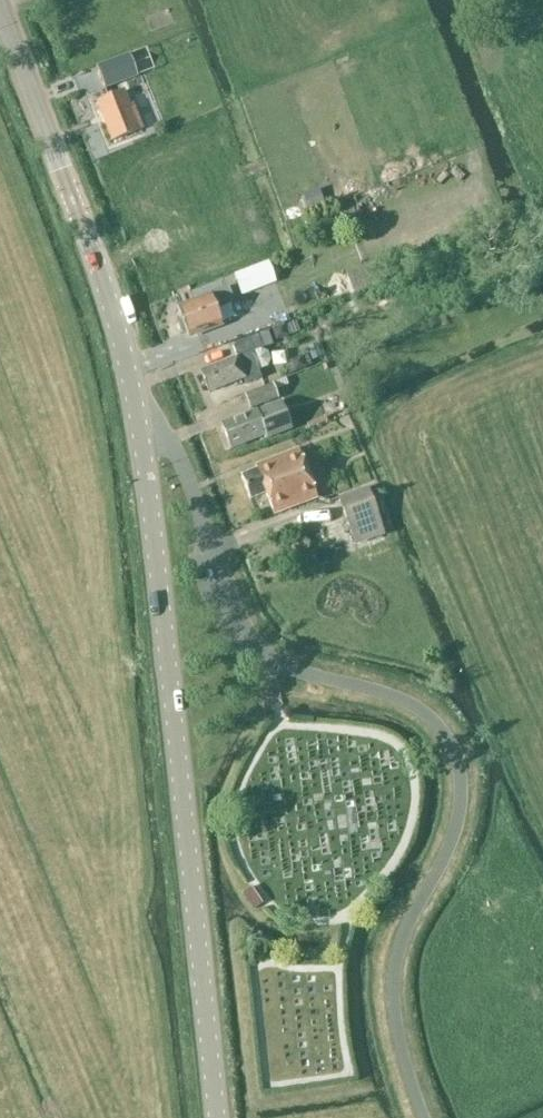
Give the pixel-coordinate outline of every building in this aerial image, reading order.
[(96,68),(101,83),(136,70),(131,55),(96,68)] [(129,107),(123,92),(96,102),(111,141),(141,129),(132,106),(129,107)] [(277,283),(267,261),(234,274),(243,296),(277,283)] [(375,287),(370,271),(351,278),(356,294),(375,287)] [(232,301),(226,288),(193,301),(194,303),(177,310),(180,319),(176,320),(182,334),(186,333),(188,338),(221,324),(214,308),(232,301)] [(238,358),(201,372),(209,393),(244,379),(246,385),(262,379),(252,353),(273,345),(268,331),(233,345),(238,358)] [(307,355),(283,365),(288,375),(311,366),(307,355)] [(245,396),(252,415),(279,405),(272,386),(245,396)] [(279,405),(252,415),(221,426),(230,449),(264,437),(266,443),(291,433),(280,404),(279,405)] [(258,472),(242,478),(250,500),(266,494),(273,515),(316,501),(299,453),(257,468),(258,472)] [(385,536),(368,488),(339,499),(356,546),(385,536)] [(254,910),(262,904),(251,887),(242,894),(254,910)]
